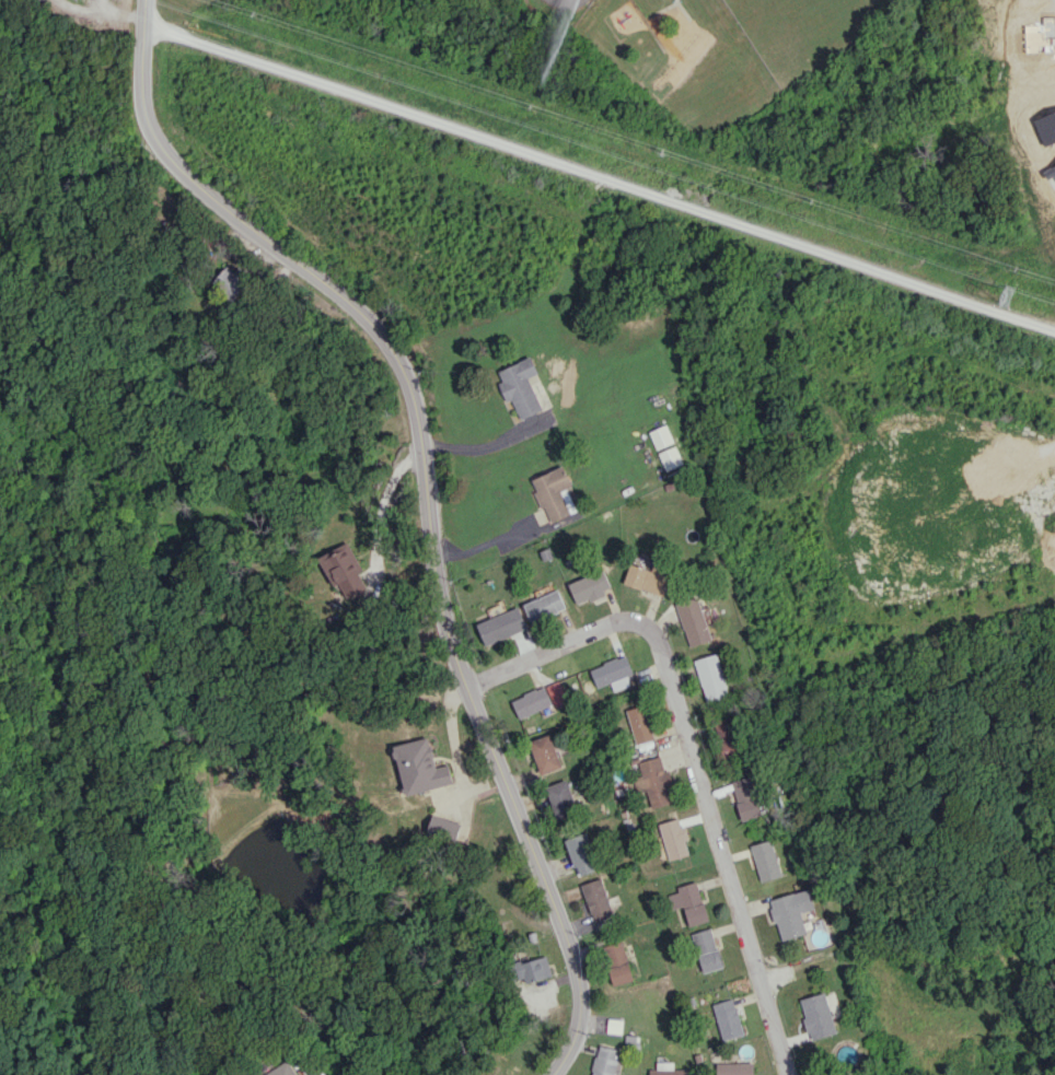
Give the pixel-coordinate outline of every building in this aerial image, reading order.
[(232,272),(228,267),(211,280),(227,301),(250,284),(238,267),(232,272)] [(542,410),(529,377),(538,373),(531,357),(498,370),(502,381),(498,383),(506,402),(512,400),(520,419),(542,410)] [(656,448),(673,442),(667,425),(649,430),(656,448)] [(683,463),(676,445),(658,452),(666,470),(683,463)] [(530,479),(542,508),(544,507),(551,524),(570,516),(560,491),(571,486),(563,465),(530,479)] [(362,571),(347,542),(318,556),(342,603),(365,591),(357,574),(362,571)] [(623,583),(662,596),(672,567),(654,561),(651,571),(630,563),(623,583)] [(612,590),(603,569),(568,584),(577,605),(612,590)] [(531,622),(566,607),(558,589),(523,604),(531,622)] [(675,603),(689,646),(711,639),(697,596),(675,603)] [(527,629),(518,606),(476,623),(485,645),(527,629)] [(614,691),(630,685),(626,674),(632,672),(626,654),(589,669),(597,688),(610,682),(614,691)] [(696,658),(704,703),(727,698),(719,654),(696,658)] [(547,685),(553,706),(566,702),(560,681),(547,685)] [(512,697),(517,717),(552,707),(546,687),(512,697)] [(639,751),(650,747),(649,743),(655,741),(643,705),(625,711),(639,751)] [(721,757),(740,754),(734,716),(715,719),(721,757)] [(561,767),(549,734),(528,741),(540,775),(561,767)] [(393,745),(404,794),(452,784),(448,764),(435,767),(429,737),(393,745)] [(638,762),(641,775),(634,777),(638,792),(646,790),(651,808),(672,802),(668,787),(673,785),(669,770),(664,771),(660,755),(638,762)] [(762,815),(751,776),(731,781),(742,821),(762,815)] [(568,778),(545,785),(556,819),(579,811),(568,778)] [(680,827),(679,819),(660,822),(666,860),(689,856),(686,840),(688,840),(686,826),(680,827)] [(578,876),(599,868),(585,832),(564,840),(578,876)] [(759,881),(781,877),(773,840),(752,844),(759,881)] [(594,921),(613,914),(601,878),(581,884),(594,921)] [(709,920),(697,881),(676,887),(688,927),(709,920)] [(815,909),(809,889),(769,899),(780,940),(807,933),(801,912),(815,909)] [(691,934),(703,973),(723,967),(710,927),(691,934)] [(634,979),(620,940),(600,947),(614,986),(634,979)] [(513,965),(517,978),(524,975),(527,983),(552,975),(546,954),(513,965)] [(799,999),(811,1040),(837,1032),(825,992),(799,999)] [(712,1004),(722,1040),(743,1034),(733,998),(712,1004)] [(621,1033),(621,1022),(607,1022),(607,1033),(621,1033)] [(597,1045),(592,1074),(614,1074),(618,1049),(597,1045)] [(289,1060),(264,1074),(298,1074),(289,1060)] [(673,1069),(673,1062),(656,1062),(656,1069),(649,1069),(649,1074),(687,1074),(687,1069),(673,1069)] [(716,1063),(716,1074),(753,1074),(753,1062),(716,1063)]
